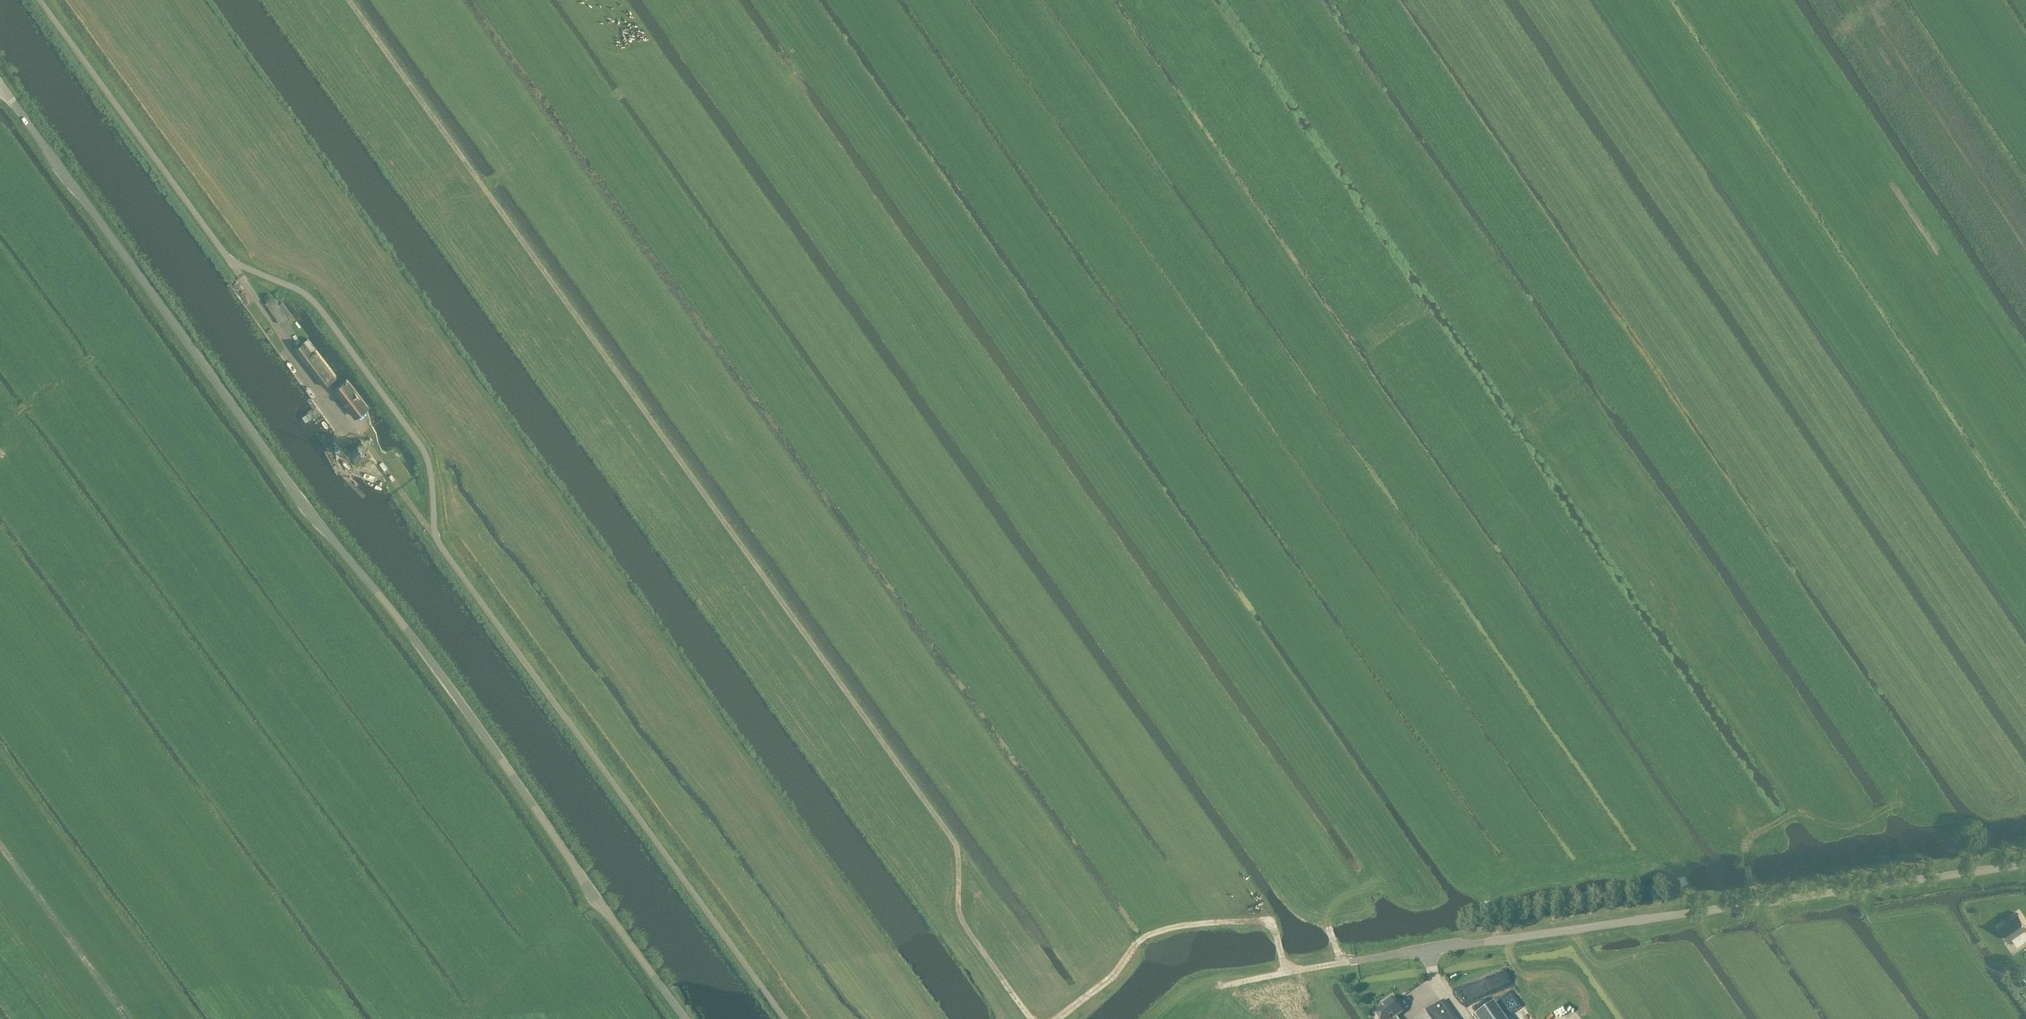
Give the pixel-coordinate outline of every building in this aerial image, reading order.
[(280,323),(288,317),(273,297),(266,302),(280,323)] [(324,385),(337,376),(308,338),(296,347),(324,385)] [(339,392),(347,403),(356,415),(368,406),(347,379),(337,387),(341,391),(339,392)] [(356,458),(368,450),(360,439),(348,447),(356,458)] [(1999,927),(2008,940),(2012,937),(2018,945),(2025,939),(2025,933),(2023,929),(2025,927),(2025,924),(2019,913),(1999,927)] [(1374,1013),(1378,1018),(1394,1018),(1397,1016),(1402,1013),(1392,998),(1381,1006),(1381,1007),(1374,1013)] [(1444,1000),(1418,1018),(1457,1018),(1444,1000)] [(1475,1018),(1505,1018),(1494,1003),(1474,1017),(1475,1018)]
